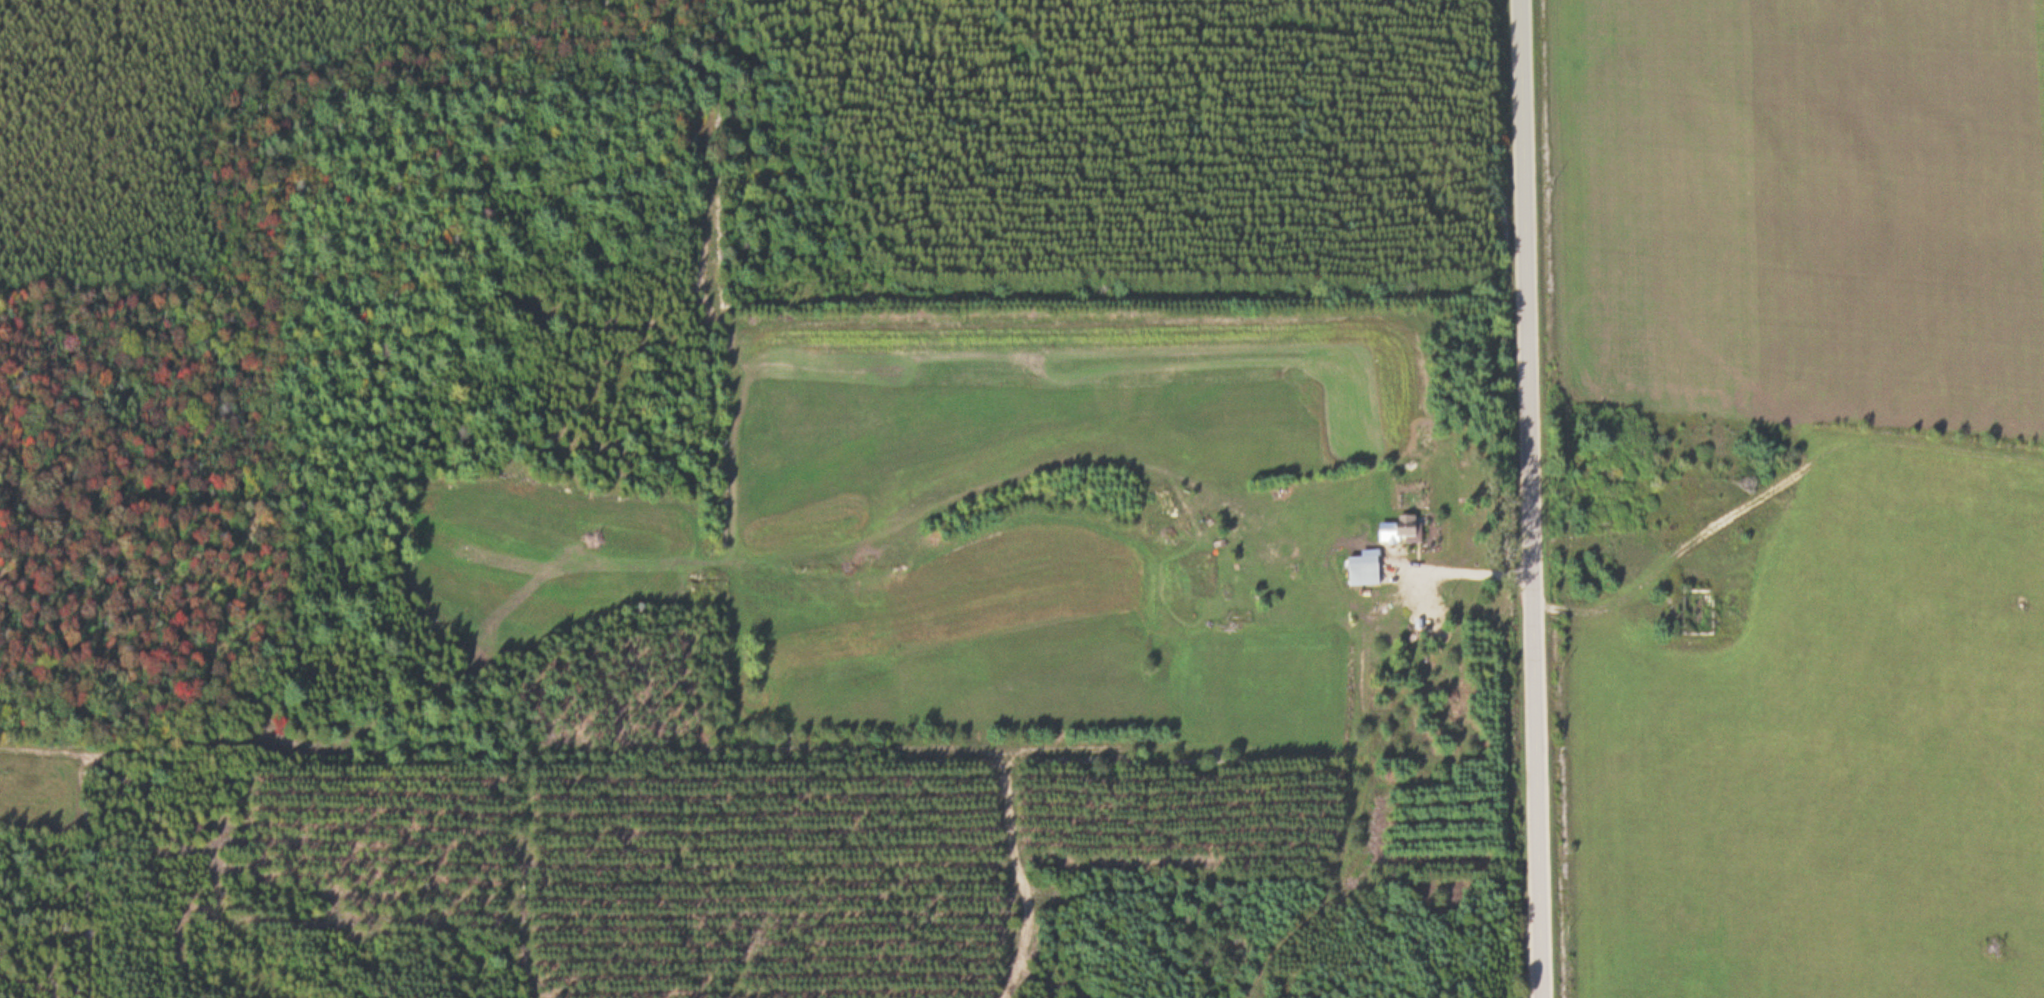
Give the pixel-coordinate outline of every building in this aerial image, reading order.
[(1417,543),(1417,517),(1395,517),(1395,525),(1387,525),(1387,543),(1417,543)] [(1375,587),(1374,558),(1343,558),(1343,587),(1375,587)]
